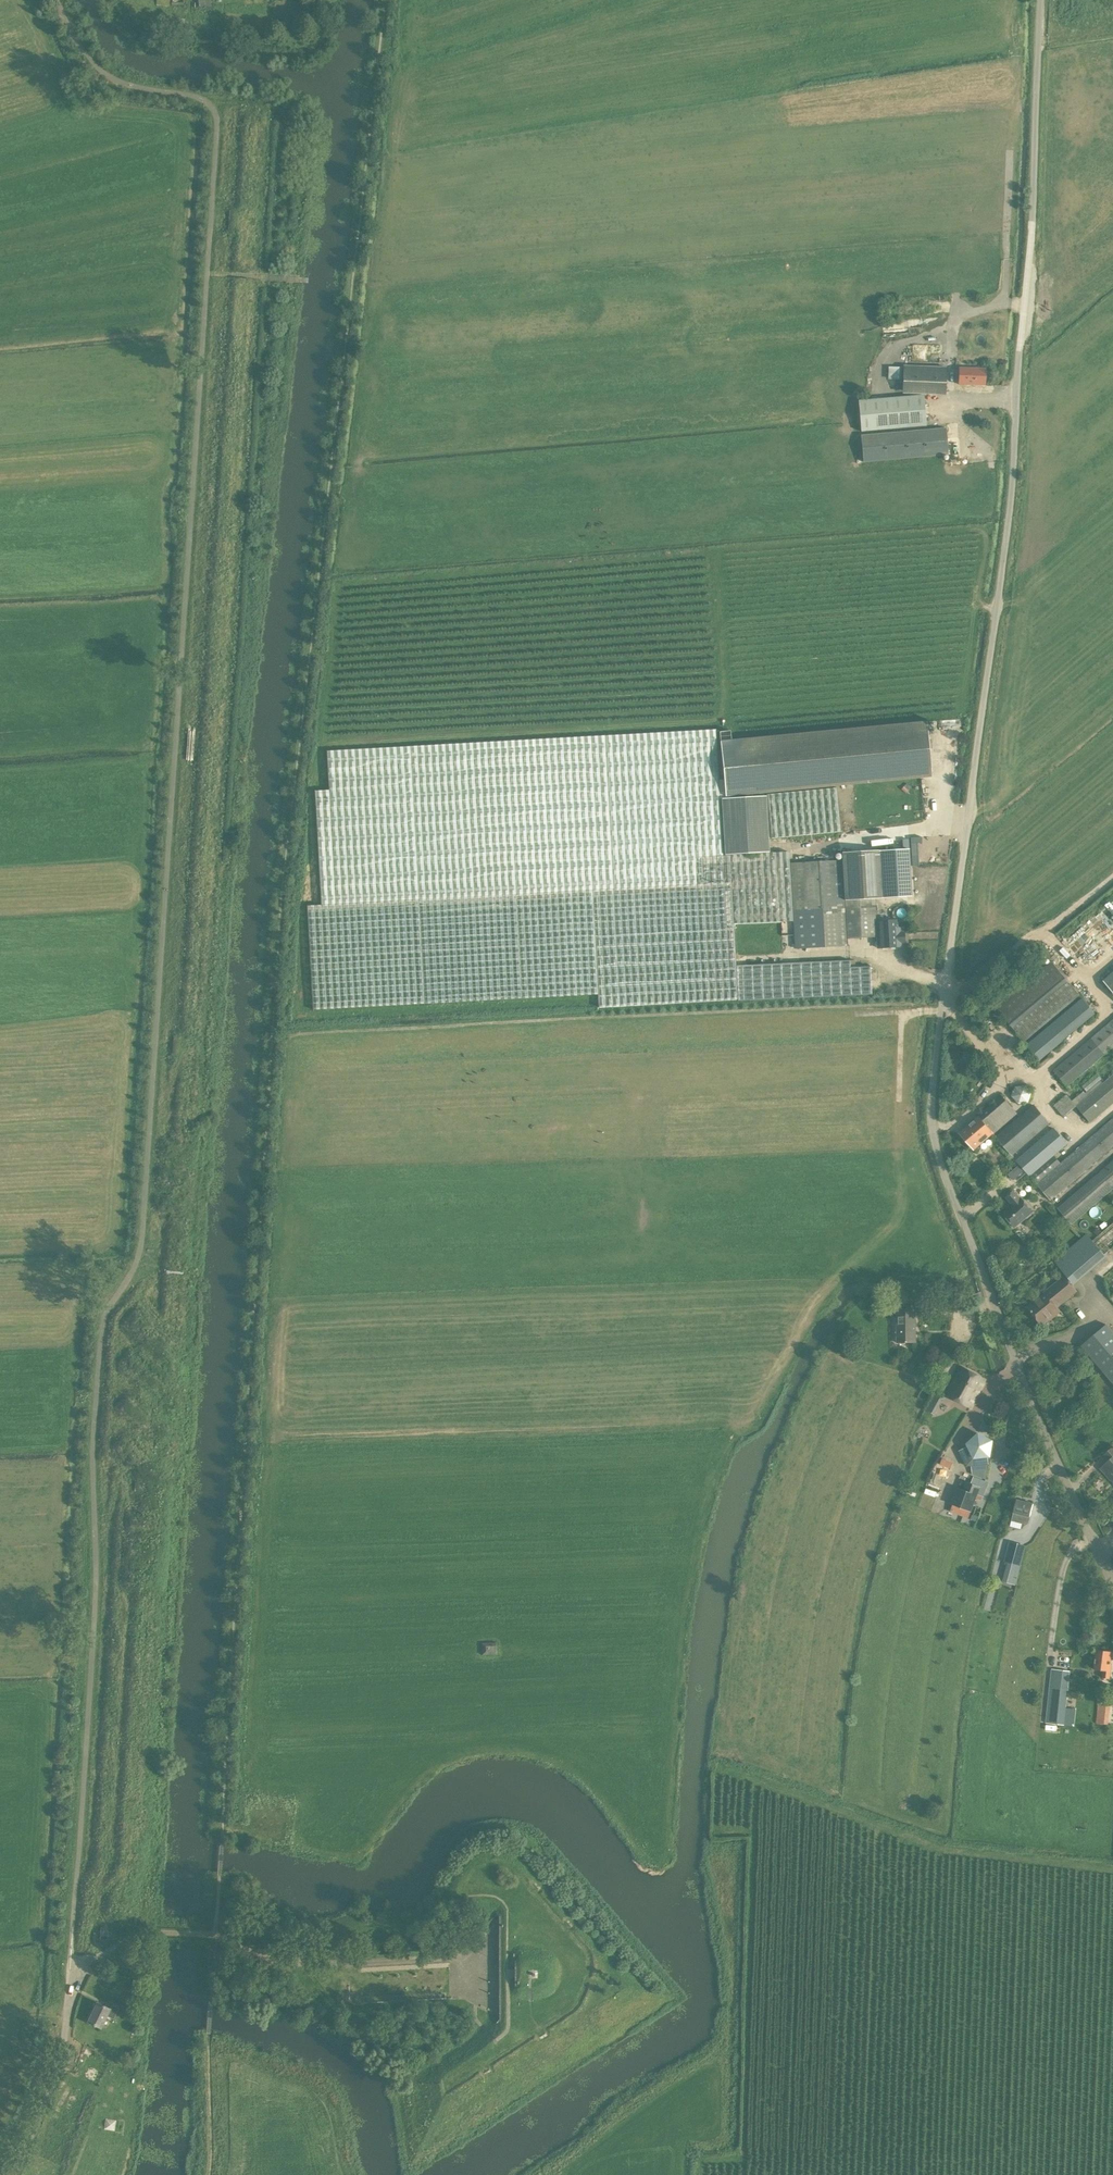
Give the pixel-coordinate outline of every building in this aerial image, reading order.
[(237,212),(225,211),(223,228),(236,229),(237,212)] [(945,390),(946,367),(904,365),(903,388),(945,390)] [(900,378),(900,366),(889,366),(889,378),(900,378)] [(985,385),(986,369),(959,368),(959,384),(985,385)] [(923,395),(858,400),(861,431),(926,425),(923,395)] [(860,435),(862,462),(947,454),(945,428),(860,435)] [(726,796),(732,795),(930,777),(927,722),(721,740),(726,796)] [(736,854),(723,855),(717,728),(326,749),(328,788),(314,789),(320,903),(306,904),(311,1009),(597,993),(597,1004),(872,993),(871,969),(873,969),(873,964),(871,964),(740,970),(736,854)] [(773,839),(843,832),(838,788),(769,794),(773,839)] [(765,795),(722,798),(725,854),(768,852),(765,795)] [(912,836),(913,865),(919,865),(919,841),(923,841),(923,836),(912,836)] [(909,849),(877,851),(880,898),(911,896),(909,849)] [(877,851),(843,853),(846,900),(875,898),(880,898),(877,851)] [(842,860),(820,861),(791,863),(795,948),(847,945),(847,938),(865,937),(877,936),(876,920),(877,920),(875,898),(846,900),(844,900),(842,860)] [(896,920),(876,921),(878,947),(902,946),(902,941),(904,941),(905,939),(906,936),(905,934),(903,932),(900,932),(899,928),(897,928),(896,920)] [(1025,1041),(1081,995),(1054,962),(998,1008),(1025,1041)] [(1105,981),(1112,991),(1112,974),(1105,981)] [(1028,1045),(1041,1060),(1096,1014),(1083,998),(1028,1045)] [(1112,1048),(1112,1021),(1055,1071),(1068,1086),(1112,1048)] [(1077,1107),(1090,1122),(1112,1103),(1112,1076),(1077,1107)] [(1012,1096),(1019,1104),(1029,1102),(1032,1093),(1026,1085),(1015,1087),(1012,1096)] [(995,1134),(1016,1116),(1018,1114),(1003,1096),(979,1116),(980,1117),(961,1133),(975,1150),(994,1134),(995,1134)] [(997,1136),(1013,1155),(1050,1123),(1034,1104),(997,1136)] [(1017,1160),(1051,1200),(1112,1147),(1112,1120),(1057,1168),(1050,1160),(1068,1144),(1054,1128),(1017,1160)] [(1112,1190),(1112,1163),(1059,1209),(1072,1224),(1112,1190)] [(1016,1228),(1033,1213),(1022,1200),(1021,1200),(1014,1193),(1008,1198),(1014,1206),(1004,1214),(1016,1228)] [(1104,1250),(1112,1241),(1112,1222),(1094,1239),(1104,1250)] [(1105,1255),(1088,1234),(1056,1261),(1073,1282),(1105,1255)] [(1029,1307),(1036,1316),(1043,1324),(1053,1316),(1054,1317),(1061,1311),(1058,1307),(1078,1291),(1065,1276),(1045,1292),(1046,1294),(1029,1307)] [(894,1309),(894,1316),(894,1317),(896,1317),(897,1343),(916,1343),(916,1309),(894,1309)] [(1107,1324),(1082,1345),(1112,1381),(1112,1331),(1107,1324)] [(970,1407),(985,1379),(962,1366),(946,1395),(970,1407)] [(994,1441),(980,1434),(969,1444),(970,1447),(961,1452),(969,1466),(990,1464),(989,1456),(991,1456),(994,1441)] [(1112,1479),(1112,1449),(1104,1457),(1109,1463),(1103,1468),(1112,1479)] [(988,1483),(974,1478),(971,1485),(966,1483),(963,1492),(957,1490),(952,1504),(971,1511),(977,1494),(983,1496),(988,1483)] [(143,1483),(131,1483),(131,1495),(142,1496),(143,1483)] [(925,1486),(921,1505),(934,1508),(938,1489),(925,1486)] [(1018,1500),(1014,1513),(1013,1518),(1020,1520),(1019,1523),(1027,1525),(1029,1517),(1030,1517),(1033,1504),(1018,1500)] [(1017,1583),(1025,1546),(1010,1541),(1005,1562),(1006,1562),(1004,1572),(1006,1573),(1005,1580),(1017,1583)] [(126,1574),(117,1573),(117,1585),(126,1585),(126,1574)] [(498,1642),(482,1642),(483,1654),(498,1654),(498,1642)] [(1111,1664),(1112,1652),(1097,1650),(1095,1669),(1104,1670),(1103,1678),(1110,1679),(1112,1664),(1111,1664)] [(1053,1669),(1047,1723),(1064,1725),(1066,1707),(1070,1671),(1053,1669)] [(1099,1698),(1099,1702),(1096,1723),(1109,1724),(1111,1699),(1099,1698)] [(98,1938),(98,1939),(107,1940),(110,1920),(101,1919),(98,1938)] [(114,2018),(118,2007),(111,2004),(110,2007),(97,2002),(88,2021),(101,2027),(107,2015),(114,2018)]
